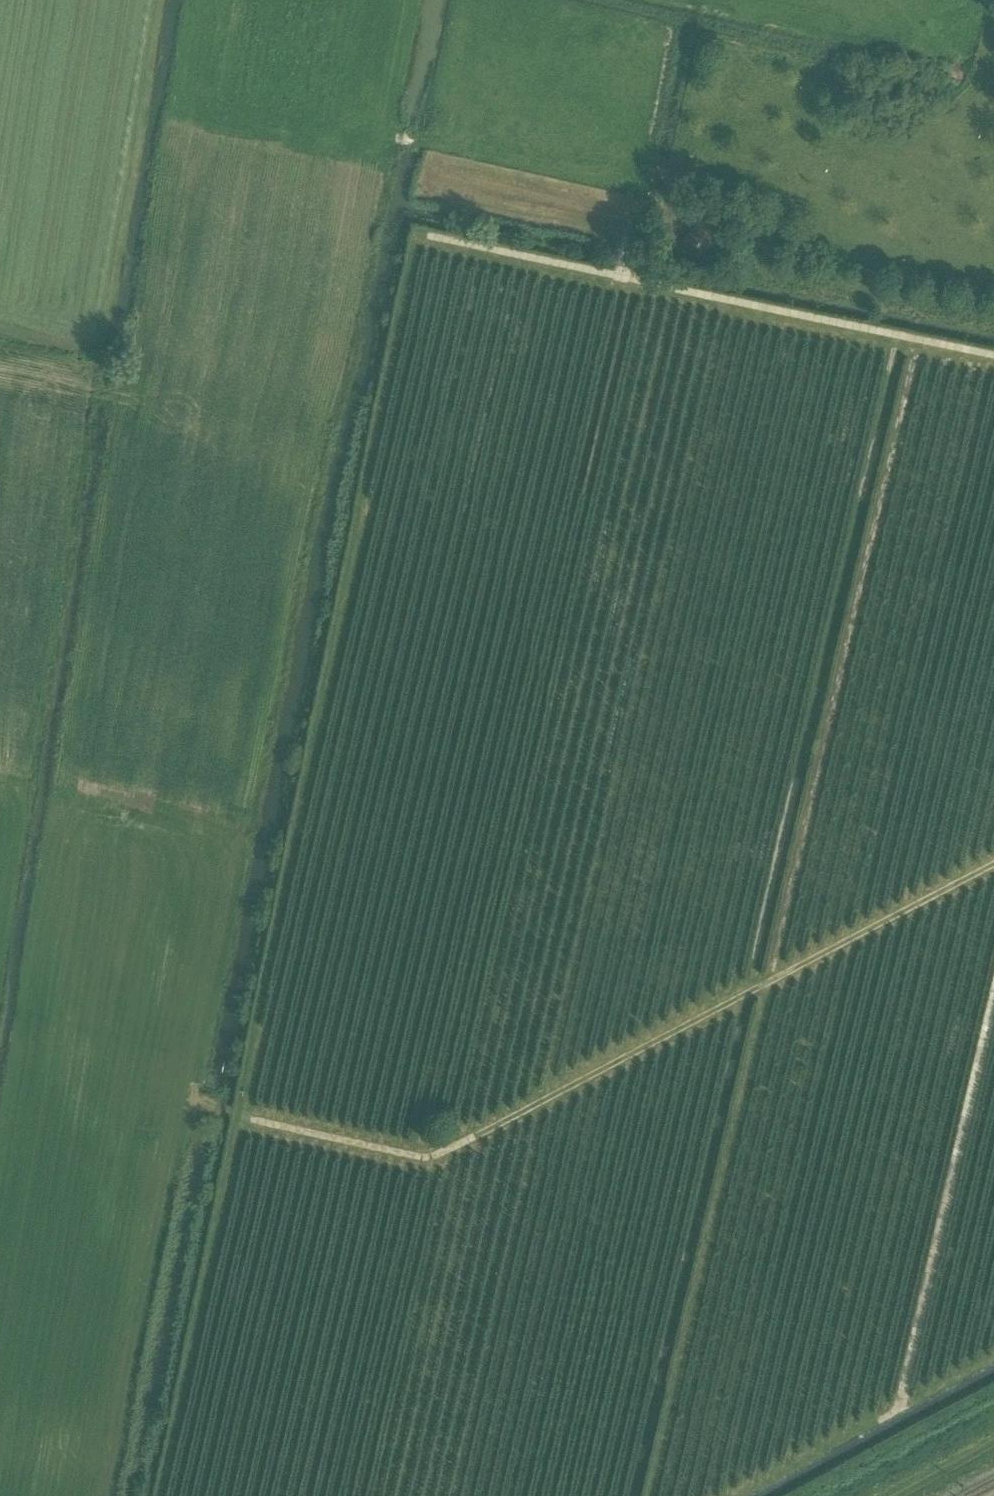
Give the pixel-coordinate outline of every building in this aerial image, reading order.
[(715,244),(709,229),(694,225),(682,239),(688,255),(703,257),(715,244)]
